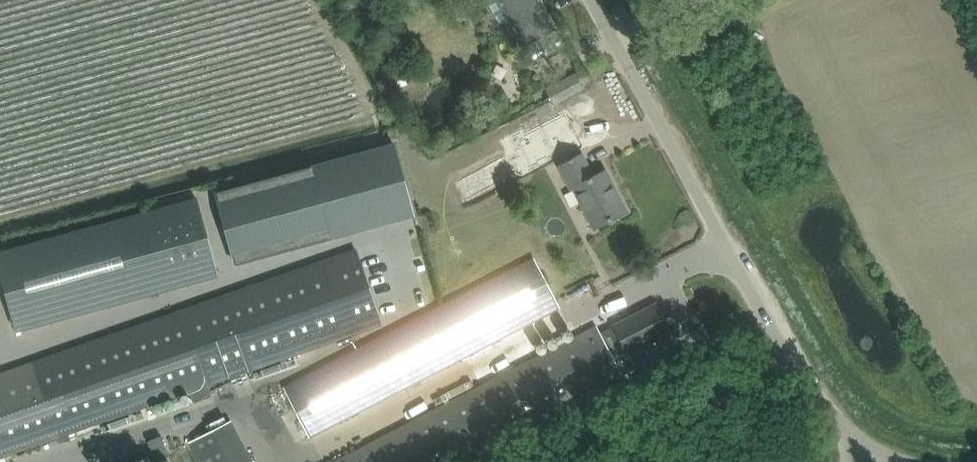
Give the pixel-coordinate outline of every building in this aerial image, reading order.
[(499,28),(511,22),(533,61),(564,44),(540,0),(485,0),(499,28)] [(387,144),(209,194),(228,263),(406,213),(387,144)] [(598,226),(594,227),(595,228),(627,212),(605,170),(593,176),(581,154),(559,165),(571,189),(573,188),(582,204),(586,203),(598,226)] [(0,248),(0,264),(19,329),(215,274),(192,194),(0,248)] [(58,438),(72,433),(190,392),(193,402),(210,396),(207,386),(211,385),(382,325),(376,308),(356,251),(220,298),(185,310),(26,366),(0,375),(0,458),(58,438)] [(534,260),(285,389),(309,435),(558,307),(534,260)] [(614,326),(627,353),(670,331),(656,304),(614,326)] [(621,375),(596,328),(336,461),(452,461),(461,457),(463,461),(473,461),(480,459),(475,450),(621,375)] [(231,422),(190,443),(200,461),(251,461),(231,422)] [(161,436),(147,441),(154,460),(167,455),(161,436)]
